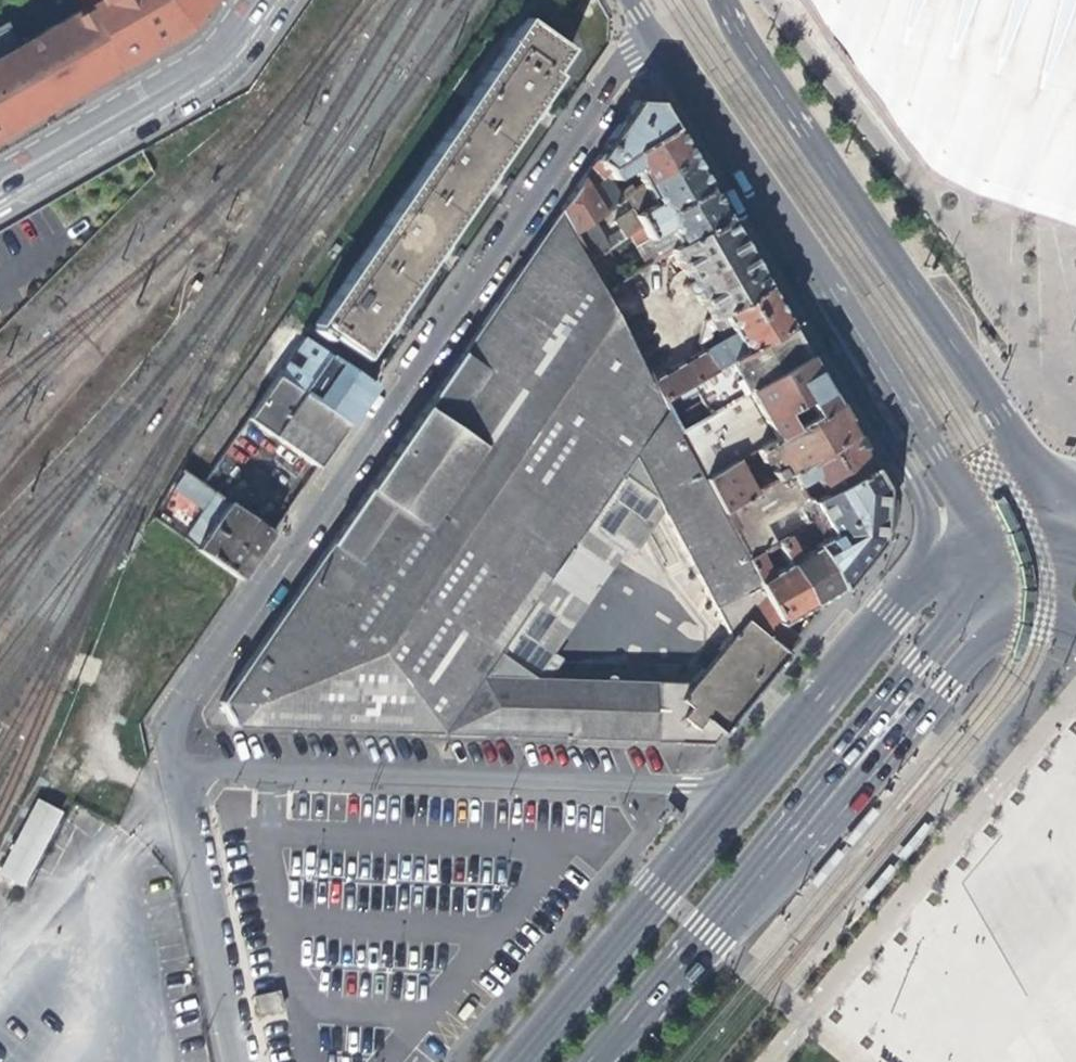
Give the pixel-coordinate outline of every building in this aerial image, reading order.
[(0,30),(0,140),(194,29),(214,0),(82,0),(86,7),(22,46),(11,23),(0,30)] [(882,132),(904,160),(1075,215),(1075,0),(795,0),(882,132)] [(551,82),(553,78),(550,75),(566,53),(520,21),(309,324),(312,326),(309,330),(326,342),(330,338),(359,358),(402,296),(458,215),(508,144),(551,82)] [(589,219),(599,213),(586,194),(604,169),(670,126),(662,113),(657,104),(632,101),(592,159),(557,210),(568,232),(589,219)] [(670,126),(604,169),(586,194),(599,213),(641,187),(687,157),(679,143),(670,126)] [(601,237),(589,219),(568,232),(585,263),(604,251),(627,236),(705,187),(695,169),(687,157),(641,187),(650,203),(633,215),(630,209),(608,221),(612,230),(601,237)] [(656,258),(669,250),(723,218),(713,202),(705,187),(627,236),(632,245),(644,239),(656,258)] [(229,729),(453,737),(706,746),(738,707),(757,685),(794,641),(778,629),(776,626),(742,561),(716,510),(700,480),(674,432),(657,400),(648,383),(600,291),(585,263),(568,232),(557,210),(218,703),(229,729)] [(690,287),(708,317),(738,300),(762,286),(739,246),(723,218),(669,250),(680,269),(673,274),(672,275),(671,276),(670,276),(670,277),(669,278),(669,279),(669,280),(668,281),(668,282),(667,282),(667,284),(667,286),(667,288),(667,289),(672,297),(690,287)] [(620,279),(604,251),(585,263),(600,291),(620,279)] [(644,265),(620,279),(600,291),(648,383),(684,361),(649,300),(660,293),(644,265)] [(720,339),(704,349),(715,367),(786,327),(783,323),(781,318),(772,302),(762,286),(738,300),(708,317),(702,321),(700,343),(709,337),(709,327),(712,326),(720,339)] [(233,435),(245,418),(251,408),(273,376),(299,336),(302,332),(294,327),(281,319),(198,441),(220,456),(233,435)] [(715,367),(657,400),(674,432),(706,414),(703,408),(713,402),(716,408),(743,392),(804,357),(793,339),(786,327),(715,367)] [(318,363),(299,393),(344,423),(361,399),(370,386),(307,342),(301,350),(318,363)] [(684,361),(648,383),(657,400),(715,367),(704,349),(684,361)] [(731,442),(739,457),(770,439),(830,403),(821,387),(812,371),(808,365),(804,357),(743,392),(752,406),(738,415),(748,432),(731,442)] [(273,376),(251,408),(320,458),(336,435),(344,423),(299,393),(273,376)] [(769,456),(779,473),(785,470),(848,434),(838,416),(830,403),(770,439),(739,457),(734,460),(741,472),(769,456)] [(314,466),(320,458),(251,408),(245,418),(314,466)] [(808,474),(821,495),(868,468),(857,449),(848,434),(785,470),(792,483),(808,474)] [(730,463),(700,480),(716,510),(746,493),(730,463)] [(812,547),(812,548),(836,589),(857,565),(875,543),(880,489),(873,477),(868,468),(821,495),(810,501),(799,495),(792,483),(785,470),(779,473),(746,493),(716,510),(742,561),(755,554),(769,546),(759,524),(794,504),(800,513),(805,514),(812,510),(827,537),(812,547)] [(628,560),(661,514),(654,499),(620,474),(494,651),(531,679),(542,679),(555,662),(546,656),(618,554),(628,560)] [(179,540),(193,550),(225,503),(210,493),(179,540)] [(193,550),(236,580),(254,554),(268,533),(225,503),(193,550)] [(772,544),(784,564),(808,606),(822,598),(836,589),(812,548),(793,559),(782,539),(772,544)] [(766,574),(755,554),(742,561),(776,626),(792,616),(808,606),(784,564),(766,574)] [(28,888),(61,809),(33,797),(1,877),(28,888)]
